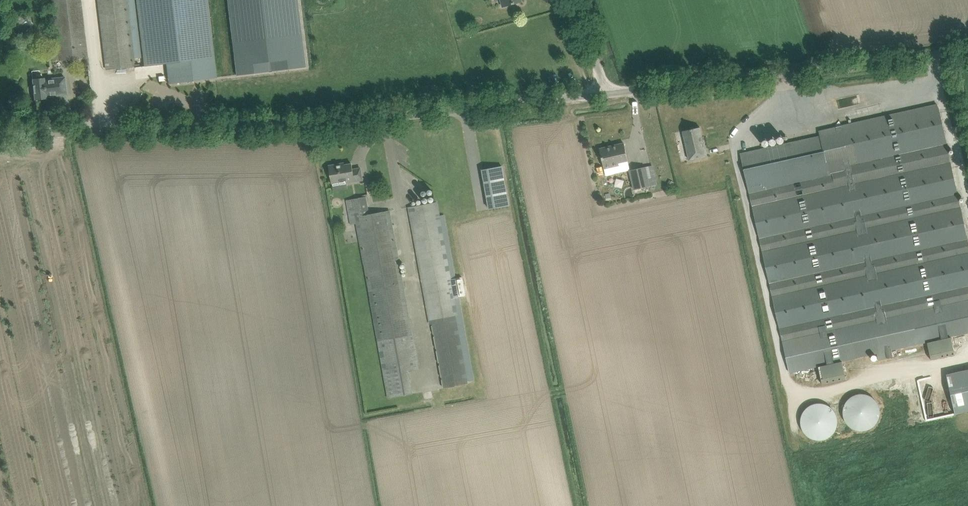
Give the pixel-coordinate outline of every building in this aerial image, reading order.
[(106,69),(134,65),(135,67),(140,66),(139,63),(135,64),(134,58),(141,58),(134,0),(98,0),(106,69)] [(144,66),(166,63),(169,83),(216,77),(207,0),(136,0),(144,66)] [(236,75),(306,67),(298,0),(227,0),(236,75)] [(46,97),(67,94),(65,77),(44,79),(44,78),(32,79),(35,99),(46,98),(46,97)] [(741,154),(743,163),(750,193),(754,213),(758,231),(764,258),(768,276),(774,303),(778,321),(790,373),(818,366),(822,384),(846,379),(842,361),(877,353),(878,360),(893,357),(891,350),(927,342),(931,360),(955,355),(951,337),(967,333),(967,241),(967,239),(960,207),(957,194),(950,162),(946,143),(939,114),(937,104),(819,131),(820,136),(741,154)] [(689,160),(707,156),(700,127),(683,131),(689,160)] [(624,143),(600,148),(602,158),(604,168),(606,175),(614,173),(613,166),(620,165),(620,162),(628,160),(626,153),(624,143)] [(353,169),(352,163),(339,166),(339,164),(329,165),(332,183),(346,180),(347,182),(363,179),(360,168),(353,169)] [(502,166),(482,169),(489,209),(509,205),(502,166)] [(634,190),(650,186),(645,166),(630,170),(634,190)] [(369,214),(366,197),(347,200),(351,224),(357,223),(389,398),(413,393),(408,370),(418,369),(390,211),(369,214)] [(468,383),(456,316),(458,315),(437,202),(409,207),(430,323),(432,323),(444,388),(468,383)] [(947,374),(948,382),(955,413),(967,410),(967,370),(947,374)] [(844,401),(855,432),(882,422),(870,391),(844,401)] [(806,404),(805,437),(832,437),(833,405),(806,404)]
